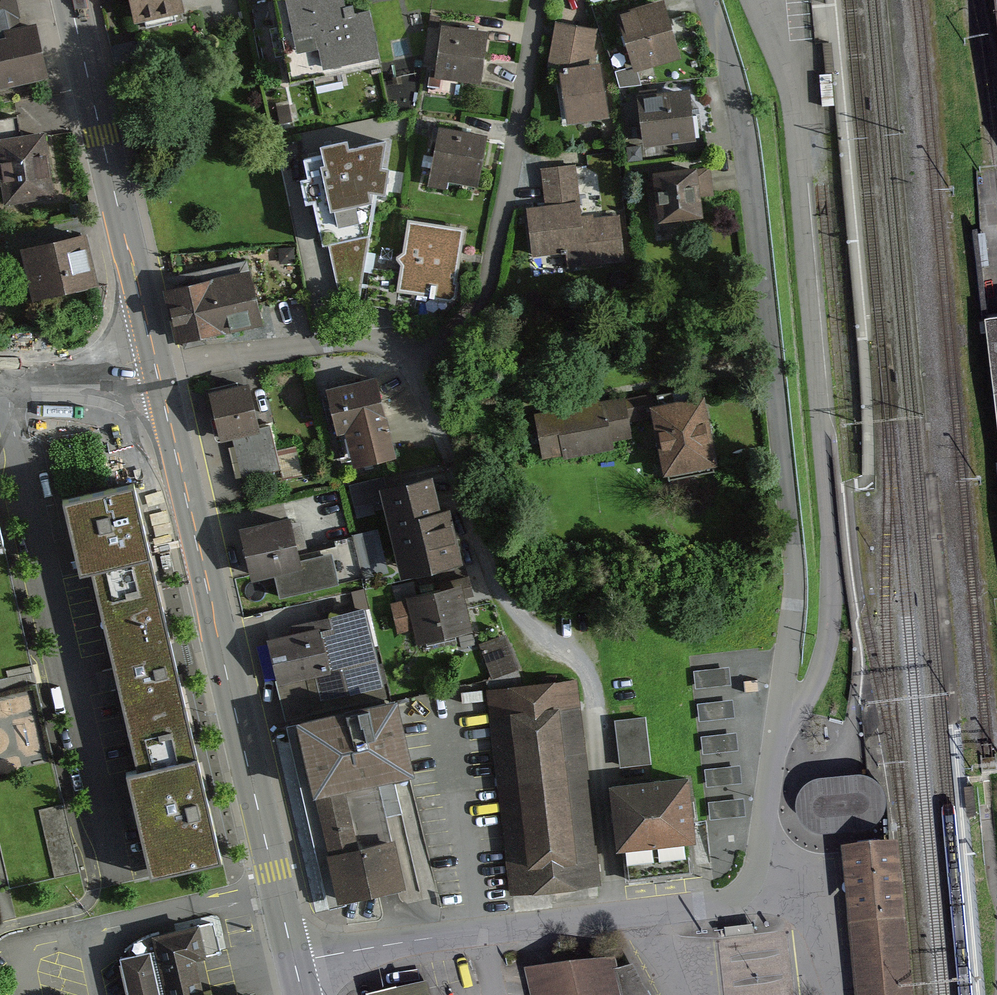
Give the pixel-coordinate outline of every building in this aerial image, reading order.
[(50,70),(37,11),(21,14),(18,0),(0,0),(0,82),(50,70)] [(135,14),(145,11),(148,23),(183,14),(179,1),(183,0),(131,0),(135,14)] [(370,9),(356,12),(354,4),(344,6),(343,0),(273,0),(291,83),(314,78),(316,87),(344,81),(342,70),(382,61),(370,9)] [(635,63),(637,68),(683,53),(667,0),(639,0),(622,5),(626,16),(621,17),(628,40),(635,63)] [(601,27),(559,19),(551,68),(563,70),(567,123),(612,112),(606,62),(597,64),(601,27)] [(442,24),(434,76),(480,83),(487,31),(442,24)] [(640,82),(637,68),(635,63),(616,68),(621,83),(640,82)] [(689,84),(638,90),(644,142),(695,136),(689,84)] [(0,134),(0,178),(4,201),(55,191),(42,126),(0,134)] [(439,127),(428,186),(447,189),(448,183),(477,188),(487,136),(439,127)] [(320,147),(322,156),(304,160),(308,180),(300,181),(305,206),(314,204),(323,246),(330,245),(339,294),(359,297),(375,194),(384,196),(388,169),(382,168),(386,142),(349,150),(347,142),(320,147)] [(696,162),(654,166),(658,215),(702,210),(701,193),(712,192),(709,167),(696,168),(696,162)] [(573,163),(540,167),(544,202),(526,204),(532,251),(568,247),(569,262),(622,256),(617,211),(580,216),(573,163)] [(83,222),(21,237),(35,297),(97,282),(83,222)] [(463,231),(409,223),(405,252),(397,258),(403,266),(399,292),(452,300),(463,231)] [(248,263),(163,284),(174,334),(180,333),(183,345),(208,340),(205,328),(229,322),(261,315),(248,263)] [(983,323),(996,447),(996,321),(983,323)] [(207,383),(220,434),(230,432),(242,476),(284,466),(260,370),(207,383)] [(398,448),(379,371),(327,384),(338,425),(345,423),(354,459),(398,448)] [(705,390),(651,398),(662,468),(716,460),(711,431),(705,390)] [(645,415),(641,392),(586,401),(537,410),(545,453),(565,450),(565,454),(613,446),(611,440),(634,436),(631,418),(645,415)] [(431,467),(380,479),(401,569),(461,554),(448,497),(439,499),(431,467)] [(374,478),(350,484),(357,515),(381,509),(374,478)] [(138,482),(60,499),(78,580),(93,577),(111,655),(135,765),(124,768),(148,879),(223,863),(208,794),(177,658),(173,640),(148,527),(138,482)] [(9,539),(0,499),(0,541),(9,539)] [(289,511),(238,523),(250,572),(272,567),(279,593),(359,574),(349,534),(330,539),(331,543),(319,546),(320,553),(298,558),(295,548),(304,545),(298,521),(291,522),(289,511)] [(377,527),(354,532),(363,570),(387,565),(377,527)] [(453,583),(391,599),(399,629),(415,625),(419,640),(473,626),(465,597),(473,595),(467,573),(452,577),(453,583)] [(267,630),(287,709),(387,683),(366,598),(292,616),(293,623),(267,630)] [(517,667),(503,631),(477,641),(491,677),(517,667)] [(574,681),(488,690),(511,890),(597,880),(574,681)] [(294,708),(312,786),(391,766),(415,761),(397,683),(294,708)] [(645,714),(615,717),(620,763),(650,760),(645,714)] [(402,807),(391,766),(312,786),(327,846),(331,864),(338,892),(403,876),(393,833),(387,811),(402,807)] [(796,809),(799,817),(806,826),(812,830),(820,833),(869,828),(877,821),(882,813),(885,804),(883,792),(879,785),(868,777),(859,776),(820,777),(814,778),(809,781),(801,788),(798,795),(796,802),(796,809)] [(685,785),(612,791),(618,854),(691,848),(685,785)] [(64,804),(40,810),(56,876),(79,870),(64,804)] [(857,994),(907,994),(895,840),(845,844),(848,889),(857,994)] [(212,921),(200,924),(198,918),(148,932),(125,947),(126,952),(122,953),(131,994),(199,994),(213,991),(202,952),(210,950),(219,947),(212,921)] [(537,994),(627,994),(619,947),(531,961),(537,994)] [(199,994),(249,994),(246,983),(213,991),(199,994)]
